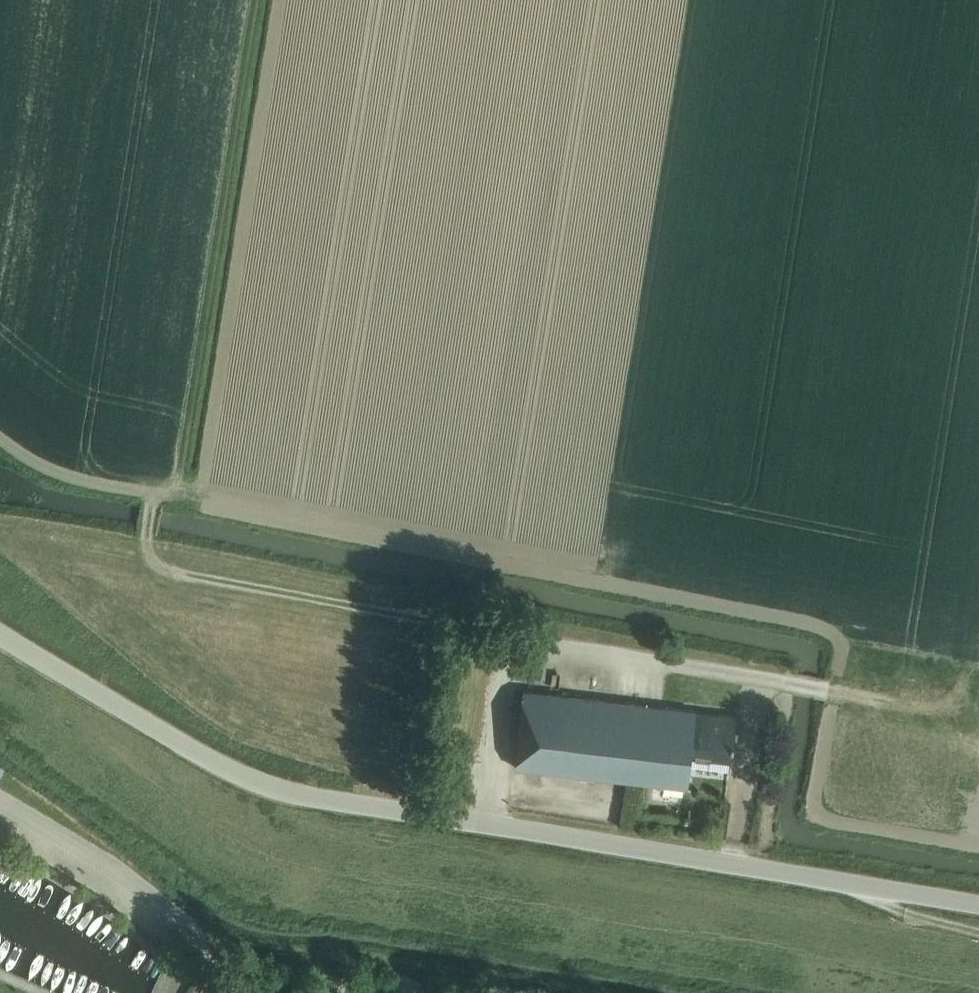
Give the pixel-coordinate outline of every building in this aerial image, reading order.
[(737,715),(696,710),(696,708),(525,689),(516,766),(687,786),(691,753),(732,758),(737,715)]
